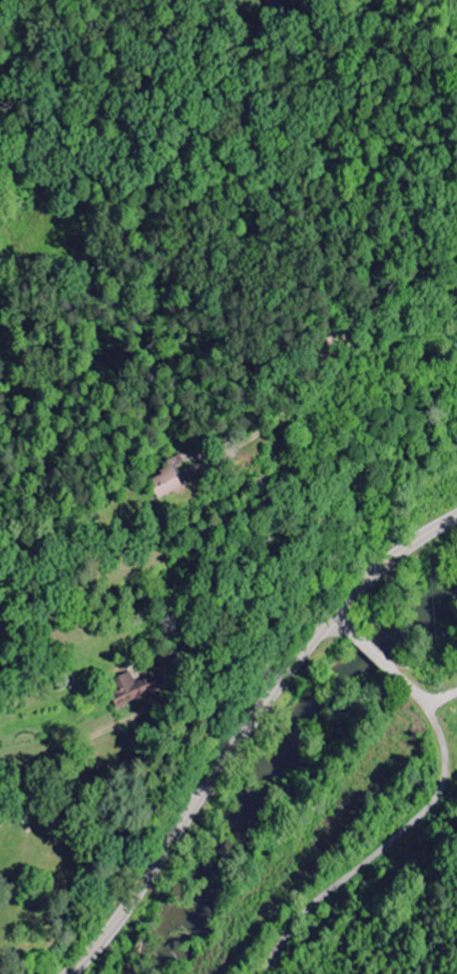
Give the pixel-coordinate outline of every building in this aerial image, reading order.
[(159,499),(185,488),(176,468),(151,478),(159,499)] [(121,709),(161,692),(154,676),(136,684),(132,672),(109,682),(121,709)]
